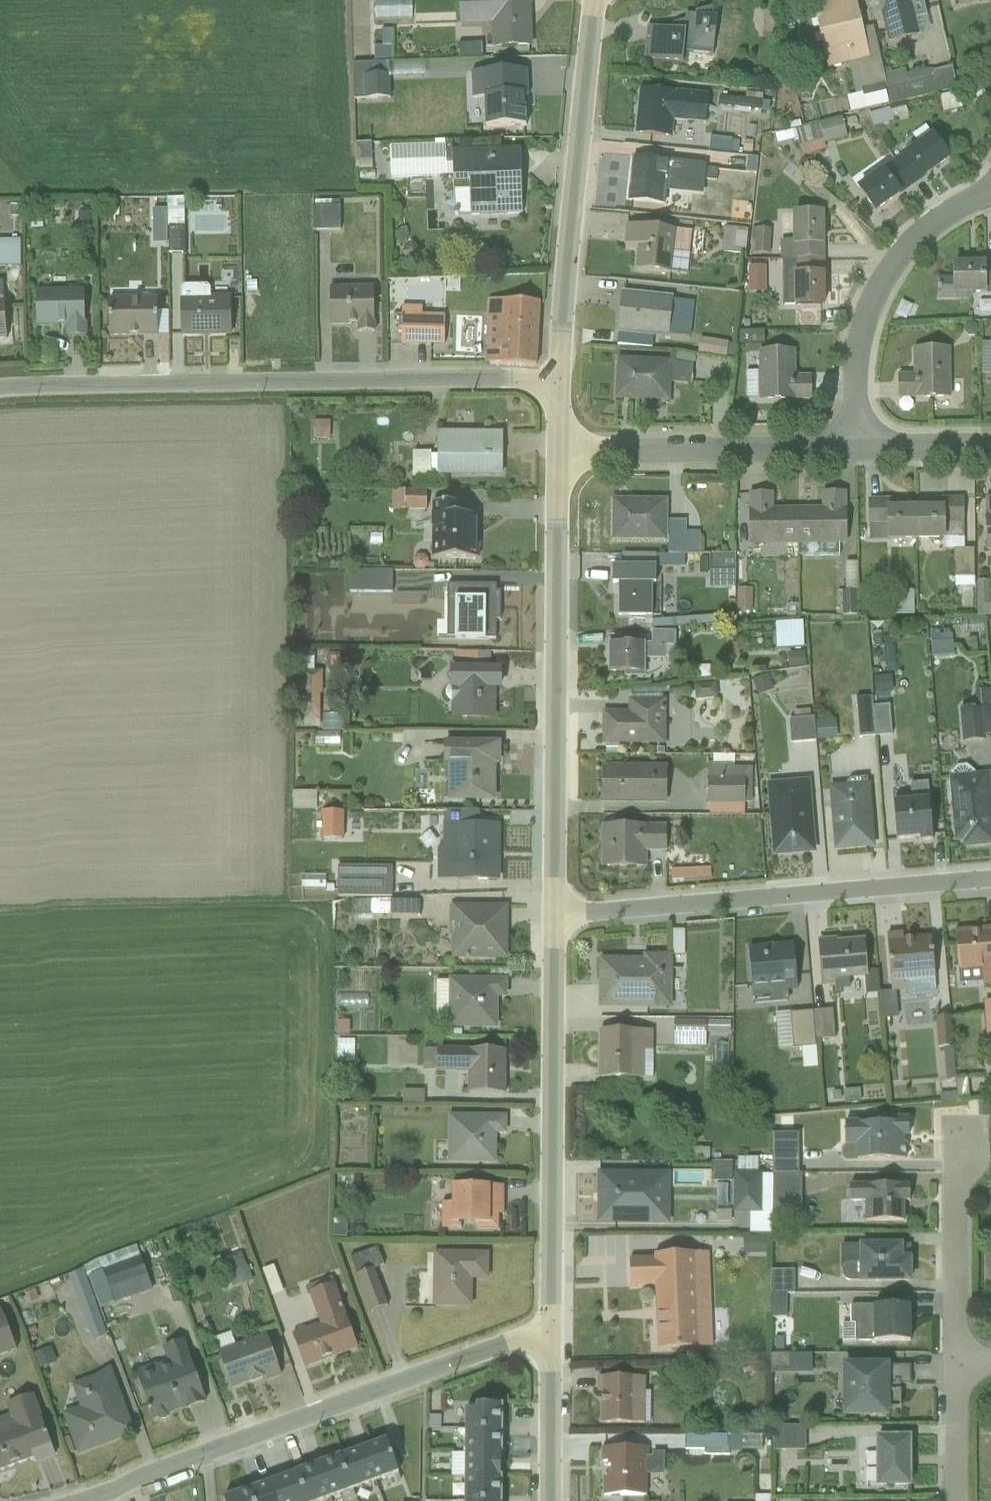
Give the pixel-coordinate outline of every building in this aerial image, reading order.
[(536,0),(472,0),(455,1),(456,34),(488,33),(489,58),(538,56),(536,0)] [(875,64),(860,0),(834,0),(817,4),(834,73),(875,64)] [(893,49),(936,38),(927,0),(881,0),(893,49)] [(364,1),(363,22),(401,23),(402,2),(364,1)] [(678,40),(645,37),(642,66),(686,71),(687,60),(711,62),(717,44),(718,27),(680,23),(678,40)] [(364,63),(343,63),(343,99),(380,100),(380,32),(372,32),(372,48),(364,48),(364,63)] [(441,58),(470,58),(470,43),(441,44),(441,58)] [(923,71),(920,91),(940,94),(943,74),(923,71)] [(525,81),(462,81),(462,100),(479,100),(479,136),(518,136),(518,100),(525,100),(525,81)] [(709,105),(637,98),(632,143),(669,147),(671,128),(706,131),(709,105)] [(720,116),(738,117),(739,104),(721,103),(720,116)] [(877,124),(873,112),(857,118),(862,129),(877,124)] [(810,128),(833,128),(833,117),(821,116),(821,126),(789,126),(788,153),(809,154),(810,128)] [(696,154),(725,157),(727,139),(698,136),(696,154)] [(929,185),(957,166),(939,138),(911,158),(928,181),(929,185)] [(346,171),(362,170),(361,140),(344,141),(346,171)] [(380,180),(440,178),(439,141),(379,142),(380,180)] [(906,197),(928,181),(911,158),(889,174),(906,197)] [(472,222),(521,222),(521,159),(455,159),(455,194),(472,194),(472,222)] [(700,172),(631,165),(626,209),(664,213),(666,200),(680,201),(680,196),(698,198),(700,172)] [(879,224),(909,202),(906,197),(889,174),(860,197),(879,224)] [(176,224),(175,197),(156,198),(157,225),(176,224)] [(302,202),(302,233),(329,232),(329,202),(302,202)] [(828,251),(831,250),(830,220),(797,220),(797,247),(797,251),(828,251)] [(159,226),(159,244),(175,244),(175,226),(159,226)] [(157,228),(142,228),(141,244),(157,244),(157,228)] [(668,238),(623,234),(621,252),(637,254),(634,279),(664,282),(668,238)] [(746,238),(721,236),(718,259),(744,261),(746,238)] [(703,241),(678,238),(676,259),(701,262),(703,241)] [(8,268),(8,239),(0,240),(0,269),(8,268)] [(797,251),(797,247),(782,247),(783,311),(797,311),(797,281),(797,251)] [(828,281),(828,251),(797,251),(797,281),(828,281)] [(735,265),(736,293),(755,293),(755,265),(735,265)] [(990,303),(990,269),(958,268),(958,302),(990,303)] [(797,314),(831,314),(831,281),(828,281),(797,281),(797,311),(797,314)] [(359,339),(384,338),(383,292),(333,293),(334,329),(359,329),(359,339)] [(70,344),(93,343),(93,296),(40,296),(41,332),(69,332),(70,344)] [(675,305),(621,299),(617,339),(671,344),(675,305)] [(14,346),(12,301),(0,301),(0,347),(14,346)] [(112,344),(163,344),(163,304),(112,304),(112,344)] [(188,344),(238,344),(238,304),(188,304),(188,344)] [(411,314),(412,306),(392,305),(390,347),(435,349),(436,315),(411,314)] [(540,373),(541,311),(482,310),(481,372),(540,373)] [(969,348),(970,377),(988,377),(987,347),(969,348)] [(727,351),(698,348),(696,363),(725,366),(727,351)] [(902,405),(954,405),(953,355),(915,356),(915,380),(902,380),(902,405)] [(763,408),(815,407),(815,385),(799,385),(799,357),(762,357),(763,408)] [(691,367),(616,366),(615,407),(672,408),(672,391),(691,391),(691,367)] [(302,421),(301,441),(317,441),(318,422),(302,421)] [(506,441),(438,441),(437,484),(505,485),(506,441)] [(399,453),(399,480),(424,480),(424,454),(399,453)] [(382,509),(416,510),(417,492),(382,491),(382,509)] [(801,551),(851,550),(850,499),(823,499),(824,514),(800,514),(801,551)] [(801,551),(800,514),(778,515),(778,500),(750,500),(751,552),(801,551)] [(917,546),(918,513),(896,513),(896,503),(870,502),(869,545),(917,546)] [(917,546),(966,547),(967,504),(946,504),(946,514),(918,513),(917,546)] [(668,508),(613,508),(613,551),(667,551),(667,561),(699,562),(699,541),(685,541),(685,531),(668,531),(668,508)] [(458,512),(433,512),(433,565),(480,565),(480,522),(458,522),(458,512)] [(941,580),(961,580),(961,553),(940,553),(941,580)] [(831,567),(832,590),(841,590),(841,566),(831,567)] [(658,574),(607,574),(607,593),(612,593),(612,622),(657,623),(658,574)] [(976,584),(962,584),(963,611),(977,611),(976,584)] [(499,590),(436,590),(436,615),(455,615),(455,648),(499,648),(499,590)] [(734,616),(735,593),(722,592),(721,616),(734,616)] [(839,593),(826,594),(827,617),(840,616),(839,593)] [(875,594),(876,621),(900,620),(899,593),(875,594)] [(650,652),(609,651),(609,681),(647,681),(647,668),(663,668),(663,655),(674,655),(674,640),(651,640),(650,652)] [(441,653),(441,663),(464,663),(464,653),(441,653)] [(775,671),(790,669),(788,656),(773,658),(775,671)] [(308,673),(298,674),(300,698),(311,697),(308,673)] [(508,676),(456,675),(455,728),(497,729),(497,698),(507,698),(508,676)] [(733,718),(739,718),(739,696),(755,695),(755,682),(732,682),(733,718)] [(683,706),(702,704),(700,686),(681,688),(683,706)] [(867,707),(851,708),(854,749),(870,748),(867,707)] [(603,722),(603,753),(668,753),(668,709),(629,709),(629,721),(603,722)] [(326,717),(308,717),(308,732),(299,732),(299,750),(326,749),(326,717)] [(977,718),(954,720),(957,754),(980,751),(977,718)] [(809,728),(783,730),(786,755),(811,753),(809,728)] [(834,729),(816,731),(818,750),(836,748),(834,729)] [(504,750),(448,750),(448,809),(469,809),(469,819),(494,819),(494,809),(500,809),(500,774),(504,774),(504,750)] [(697,768),(719,768),(719,759),(697,760),(697,768)] [(668,774),(601,773),(600,813),(667,814),(668,774)] [(746,777),(707,776),(707,813),(745,813),(746,777)] [(990,850),(990,780),(953,781),(957,852),(990,850)] [(776,861),(818,858),(812,786),(769,790),(776,861)] [(920,846),(932,845),(927,788),(909,789),(911,806),(893,807),(896,845),(920,843),(920,846)] [(838,857),(879,853),(874,790),(833,793),(838,857)] [(500,888),(501,832),(487,832),(487,822),(447,821),(446,887),(500,888)] [(667,833),(601,833),(601,878),(646,878),(646,862),(667,862),(667,833)] [(397,877),(339,877),(339,906),(397,906),(397,877)] [(717,878),(668,879),(668,895),(718,894),(717,878)] [(453,960),(509,959),(509,907),(453,907),(453,960)] [(961,930),(963,974),(987,973),(988,989),(990,989),(990,929),(961,930)] [(895,984),(940,982),(937,937),(893,939),(895,984)] [(874,982),(872,940),(822,943),(824,985),(874,982)] [(801,1002),(798,946),(751,949),(755,1005),(801,1002)] [(603,1011),(674,1010),(674,955),(645,956),(645,961),(602,961),(603,1011)] [(511,1002),(511,981),(454,980),(453,1031),(502,1032),(502,1002),(511,1002)] [(981,1012),(985,1050),(990,1049),(990,1011),(981,1012)] [(831,1018),(775,1023),(778,1057),(813,1053),(813,1046),(833,1044),(831,1018)] [(944,1024),(929,1026),(932,1055),(947,1054),(944,1024)] [(661,1028),(660,1050),(692,1051),(693,1029),(661,1028)] [(656,1053),(657,1034),(602,1033),(600,1082),(648,1083),(649,1053),(656,1053)] [(342,1065),(343,1042),(322,1041),(321,1064),(342,1065)] [(700,1047),(700,1073),(710,1073),(710,1047),(700,1047)] [(470,1093),(508,1092),(508,1048),(441,1048),(441,1075),(470,1075),(470,1093)] [(410,1075),(423,1074),(423,1051),(410,1052),(410,1075)] [(512,1138),(512,1116),(449,1115),(448,1164),(500,1165),(500,1138),(512,1138)] [(916,1140),(916,1120),(848,1121),(849,1146),(859,1146),(860,1162),(906,1161),(906,1140),(916,1140)] [(762,1207),(787,1206),(786,1141),(761,1141),(762,1207)] [(720,1183),(720,1166),(697,1165),(697,1182),(720,1183)] [(597,1224),(671,1225),(672,1173),(598,1172),(597,1224)] [(761,1204),(761,1179),(750,1179),(750,1204),(761,1204)] [(446,1232),(505,1234),(507,1188),(458,1186),(458,1206),(446,1206),(446,1232)] [(910,1221),(910,1204),(914,1204),(914,1187),(852,1188),(853,1204),(867,1204),(867,1222),(910,1221)] [(866,1284),(918,1283),(918,1258),(911,1258),(911,1246),(866,1246),(866,1284)] [(77,1275),(117,1261),(114,1251),(74,1265),(77,1275)] [(341,1255),(353,1314),(372,1310),(363,1265),(367,1264),(364,1251),(341,1255)] [(660,1352),(716,1350),(712,1254),(631,1257),(632,1290),(658,1289),(660,1352)] [(490,1284),(490,1255),(438,1255),(437,1311),(476,1311),(476,1283),(490,1284)] [(231,1256),(214,1261),(222,1288),(239,1283),(231,1256)] [(263,1266),(250,1270),(260,1299),(273,1295),(263,1266)] [(79,1341),(96,1335),(71,1267),(55,1273),(79,1341)] [(138,1267),(94,1276),(100,1304),(144,1296),(138,1267)] [(758,1318),(773,1319),(774,1294),(782,1295),(783,1270),(760,1269),(758,1318)] [(310,1371),(362,1353),(338,1287),(312,1296),(323,1327),(297,1336),(310,1371)] [(852,1343),(917,1343),(918,1307),(852,1306),(852,1343)] [(235,1394),(286,1374),(271,1336),(220,1356),(235,1394)] [(162,1420),(212,1402),(190,1343),(166,1352),(170,1362),(145,1372),(162,1420)] [(760,1357),(759,1374),(775,1374),(776,1358),(760,1357)] [(850,1419),(897,1418),(897,1363),(849,1363),(850,1419)] [(80,1452),(136,1433),(114,1371),(74,1385),(81,1406),(66,1412),(80,1452)] [(602,1424),(647,1425),(648,1379),(602,1378),(602,1424)] [(34,1449),(55,1442),(38,1393),(9,1403),(12,1414),(0,1418),(0,1472),(38,1460),(34,1449)] [(470,1431),(508,1431),(508,1407),(470,1407),(470,1431)] [(792,1450),(791,1428),(760,1429),(761,1451),(792,1450)] [(470,1431),(470,1454),(508,1454),(508,1431),(470,1431)] [(716,1459),(715,1437),(670,1439),(671,1460),(716,1459)] [(875,1489),(911,1489),(912,1439),(875,1439),(875,1489)] [(380,1483),(404,1473),(391,1440),(367,1449),(380,1483)] [(380,1483),(367,1449),(345,1458),(358,1491),(380,1483)] [(606,1497),(650,1497),(650,1449),(606,1449),(606,1497)] [(470,1478),(508,1478),(508,1454),(470,1454),(470,1478)] [(335,1500),(358,1491),(345,1458),(322,1467),(335,1500)] [(322,1467),(300,1475),(310,1500),(333,1500),(335,1500),(322,1467)] [(300,1475),(277,1484),(284,1500),(310,1500),(300,1475)] [(470,1500),(508,1500),(508,1478),(470,1478),(470,1500)] [(277,1484),(255,1493),(259,1500),(284,1500),(277,1484)] [(255,1493),(235,1500),(259,1500),(255,1493)]
